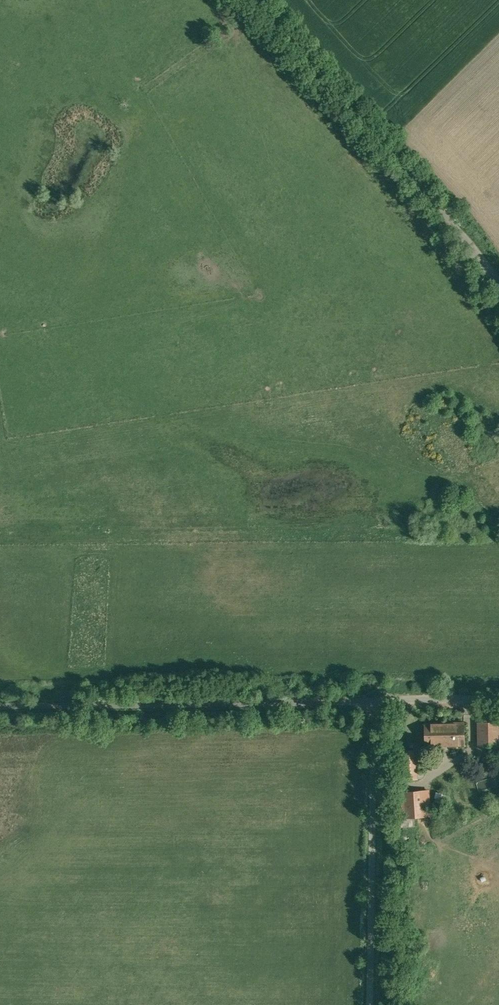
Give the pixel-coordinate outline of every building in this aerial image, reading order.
[(465,713),(423,714),(424,738),(465,738),(465,713)] [(478,714),(478,739),(498,739),(498,713),(478,714)] [(416,742),(400,743),(401,772),(417,772),(416,742)] [(427,782),(396,783),(397,811),(428,809),(427,782)]
